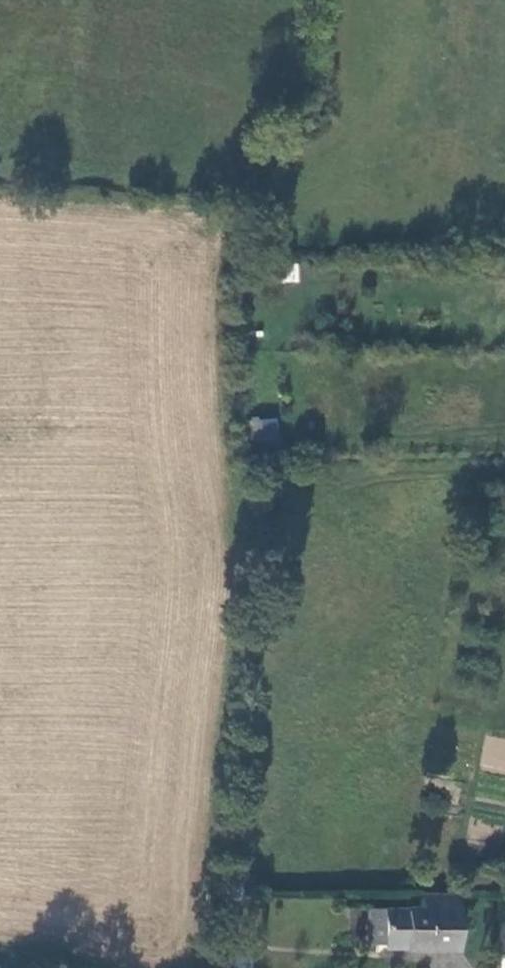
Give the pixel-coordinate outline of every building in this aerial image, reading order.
[(252,419),(251,439),(276,441),(277,420),(252,419)] [(411,914),(401,913),(400,952),(448,953),(450,898),(419,898),(419,914),(411,914)] [(378,946),(379,913),(361,913),(360,946),(378,946)] [(400,952),(401,913),(379,913),(378,946),(377,951),(400,952)] [(491,967),(504,967),(504,928),(498,928),(491,965),(491,967)] [(225,967),(246,967),(247,961),(226,959),(225,967)]
